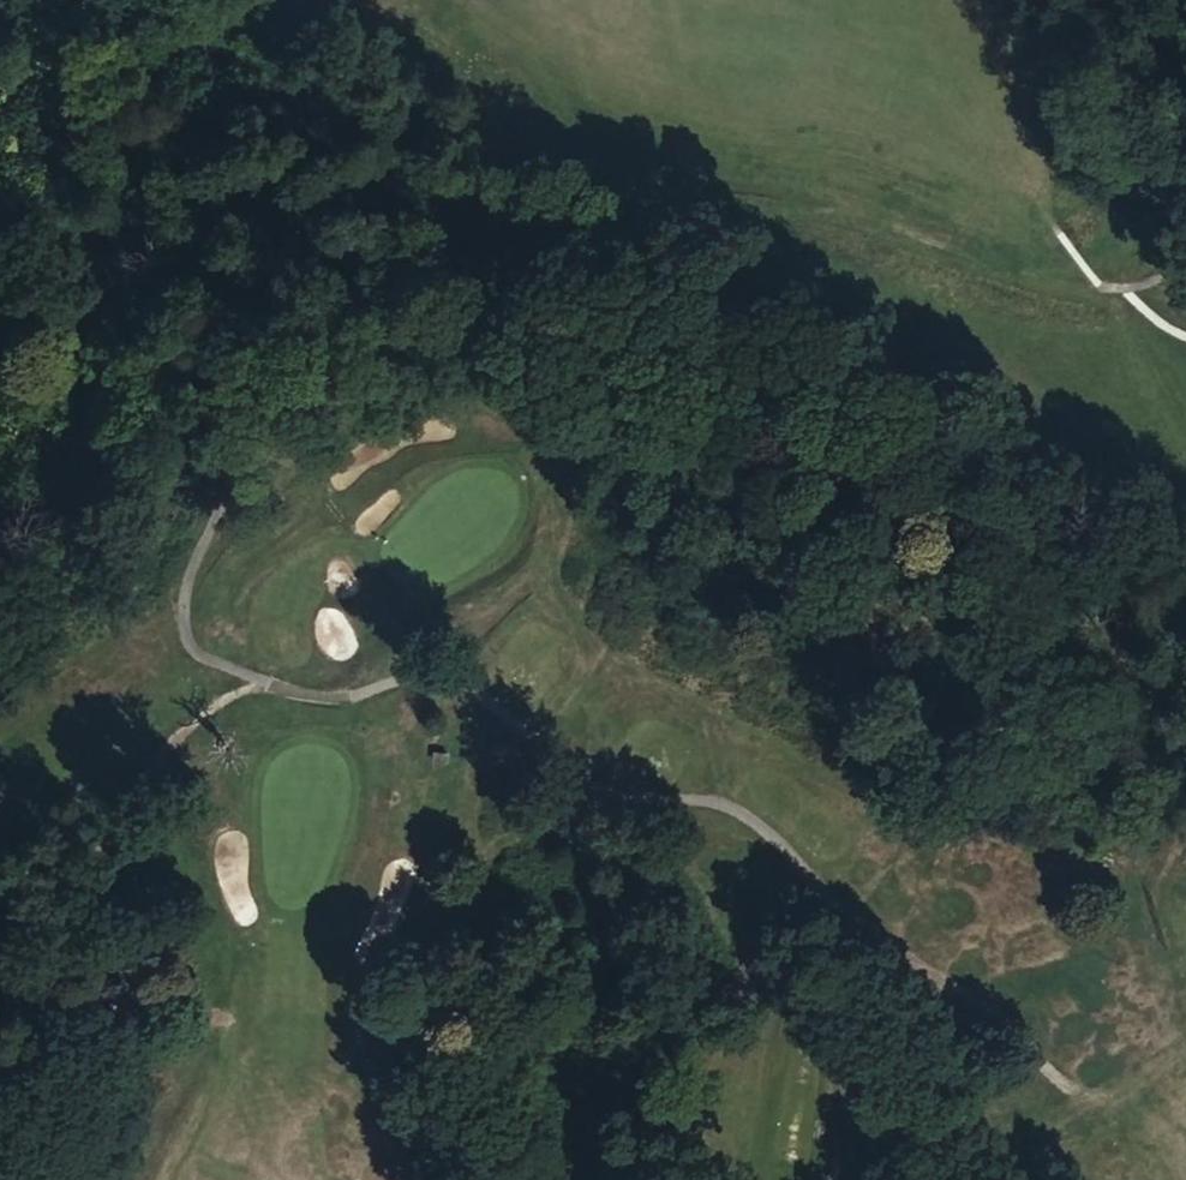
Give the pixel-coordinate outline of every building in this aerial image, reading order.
[(364,945),(414,959),(436,877),(386,863),(364,945)]
